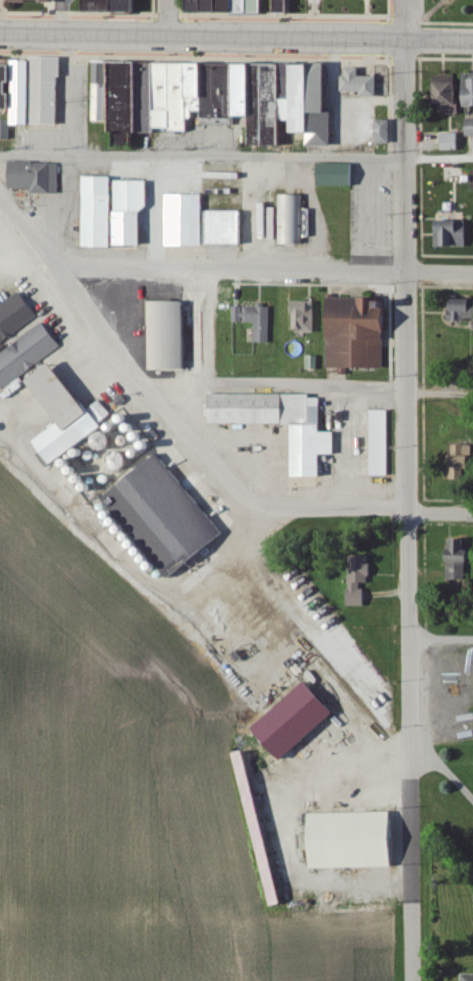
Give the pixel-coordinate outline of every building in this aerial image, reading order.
[(84,12),(140,12),(140,0),(84,0),(84,12)] [(192,13),(203,13),(203,1),(207,1),(207,0),(192,0),(192,13)] [(208,13),(264,13),(263,0),(207,0),(208,13)] [(277,14),(276,0),(289,0),(290,13),(277,14)] [(63,59),(19,58),(19,65),(1,65),(1,60),(0,60),(0,109),(17,109),(17,125),(63,125),(63,59)] [(287,63),(94,64),(94,121),(110,121),(110,133),(159,133),(159,131),(191,130),(191,119),(198,119),(201,111),(207,114),(207,120),(210,120),(218,124),(223,126),(233,126),(238,116),(257,116),(257,137),(252,147),(287,147),(287,133),(312,133),(312,146),(334,146),(334,64),(302,65),(303,100),(287,100),(287,63)] [(380,97),(380,77),(363,76),(363,68),(347,68),(347,92),(362,92),(362,97),(380,97)] [(461,75),(437,76),(438,115),(462,114),(461,75)] [(12,140),(13,120),(0,120),(0,140),(12,140)] [(393,144),(393,121),(377,121),(377,143),(393,144)] [(443,134),(444,151),(461,150),(461,134),(443,134)] [(61,194),(61,163),(12,162),(12,189),(33,189),(33,194),(61,194)] [(318,186),(357,187),(358,164),(318,163),(318,186)] [(116,177),(87,177),(86,248),(115,248),(116,177)] [(151,181),(118,181),(119,246),(146,246),(145,210),(151,210),(151,181)] [(206,246),(206,195),(169,195),(170,247),(206,246)] [(305,244),(304,195),(279,196),(280,245),(305,244)] [(258,203),(260,239),(269,238),(267,202),(258,203)] [(212,246),(246,245),(246,211),(211,211),(212,246)] [(470,222),(438,221),(437,247),(469,247),(470,222)] [(39,317),(22,293),(0,309),(0,345),(39,317)] [(328,368),(389,369),(390,309),(384,309),(385,299),(329,298),(328,368)] [(317,333),(319,302),(294,301),(293,332),(317,333)] [(271,344),(272,308),(234,307),(234,323),(256,324),(256,343),(271,344)] [(46,323),(0,355),(0,382),(5,389),(63,348),(46,323)] [(35,380),(64,422),(38,440),(55,464),(103,430),(99,425),(102,423),(60,363),(35,380)] [(297,478),(325,478),(325,455),(338,455),(338,433),(324,433),(324,395),(211,395),(211,425),(297,425),(297,478)] [(374,477),(391,476),(389,411),(372,411),(374,477)] [(470,480),(469,471),(472,471),(472,446),(455,446),(456,480),(470,480)] [(448,551),(448,581),(471,581),(471,540),(456,539),(456,551),(448,551)] [(348,607),(368,606),(367,586),(371,586),(371,556),(351,557),(352,590),(347,590),(348,607)] [(255,729),(284,763),(340,714),(310,680),(255,729)] [(240,754),(272,906),(285,903),(253,752),(240,754)] [(399,868),(398,813),(311,814),(312,870),(399,868)]
